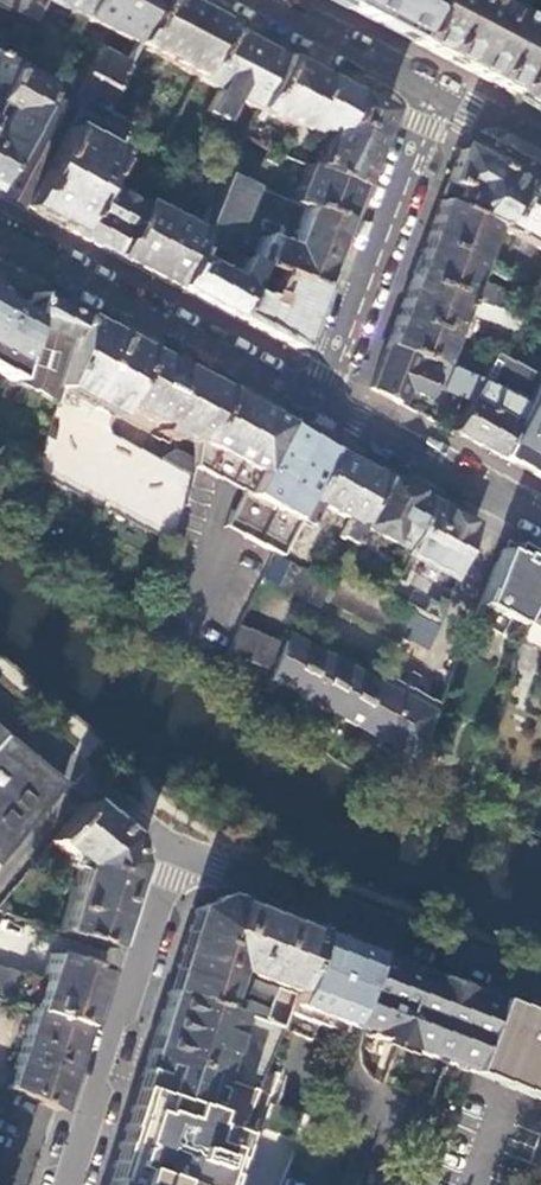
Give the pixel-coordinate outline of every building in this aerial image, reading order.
[(33,24),(35,19),(46,0),(0,0),(0,8),(33,24)] [(81,16),(89,0),(50,0),(81,16)] [(81,16),(133,44),(156,0),(89,0),(81,16)] [(177,0),(156,0),(133,44),(196,78),(224,25),(186,5),(177,0)] [(336,3),(412,42),(428,0),(330,0),(336,3)] [(412,42),(429,51),(486,81),(507,92),(519,68),(517,67),(537,27),(519,19),(528,1),(528,0),(502,0),(499,7),(485,0),(428,0),(412,42)] [(207,112),(223,121),(234,97),(258,109),(286,57),(247,37),(224,25),(196,78),(219,89),(207,112)] [(539,28),(537,27),(517,67),(519,68),(531,75),(540,54),(540,29),(539,28)] [(100,109),(123,64),(93,48),(69,94),(79,99),(100,109)] [(531,75),(519,68),(507,92),(540,110),(540,54),(531,75)] [(300,64),(286,57),(258,109),(296,129),(298,125),(324,77),(300,64)] [(11,65),(0,59),(0,86),(10,67),(11,65)] [(125,59),(123,64),(100,109),(109,114),(134,65),(125,59)] [(45,85),(10,67),(0,86),(0,171),(40,94),(45,85)] [(333,82),(324,77),(298,125),(312,132),(314,127),(328,135),(351,91),(333,82)] [(371,102),(351,91),(328,135),(311,168),(357,185),(372,147),(386,109),(371,102)] [(73,111),(79,99),(69,94),(67,93),(60,105),(73,111)] [(40,94),(0,171),(0,193),(1,194),(24,206),(73,111),(60,105),(40,94)] [(109,114),(100,109),(79,99),(73,111),(24,206),(44,217),(70,230),(96,179),(125,123),(109,114)] [(224,174),(238,146),(227,140),(212,168),(214,169),(224,174)] [(451,172),(447,182),(468,192),(464,199),(461,197),(460,198),(477,206),(471,217),(491,227),(496,230),(497,228),(521,180),(460,148),(451,172)] [(297,164),(287,160),(283,169),(294,173),(297,164)] [(189,199),(213,209),(226,175),(224,174),(214,169),(212,168),(203,164),(189,199)] [(357,185),(311,168),(306,167),(292,201),(306,206),(344,221),(352,200),(357,185)] [(229,253),(255,187),(226,175),(213,209),(202,234),(200,241),(227,252),(229,253)] [(144,203),(96,179),(70,230),(85,238),(117,255),(144,203)] [(521,180),(497,228),(501,231),(540,251),(540,190),(521,180)] [(468,192),(447,182),(445,189),(461,197),(464,199),(468,192)] [(471,217),(440,201),(426,239),(411,278),(481,305),(496,310),(502,292),(485,285),(483,288),(470,285),(479,259),(470,255),(474,243),(483,248),(491,227),(471,217)] [(202,234),(144,203),(117,255),(140,267),(177,286),(200,241),(202,234)] [(331,257),(344,221),(306,206),(302,217),(289,248),(262,237),(253,262),(258,264),(320,287),(331,257)] [(501,231),(498,236),(504,239),(497,252),(491,248),(487,253),(509,265),(504,272),(507,273),(519,280),(528,284),(540,258),(540,251),(501,231)] [(504,239),(498,236),(491,248),(497,252),(504,239)] [(227,252),(200,241),(177,286),(200,298),(233,316),(258,264),(253,262),(244,258),(236,274),(220,265),(227,252)] [(509,265),(487,253),(483,261),(492,265),(504,272),(509,265)] [(528,284),(535,288),(540,277),(540,258),(528,284)] [(310,314),(320,287),(258,264),(233,316),(293,348),(297,346),(310,314)] [(504,272),(492,265),(489,272),(503,279),(507,273),(504,272)] [(519,280),(507,273),(503,279),(502,281),(515,287),(519,280)] [(476,318),(481,305),(411,278),(400,308),(387,344),(456,371),(461,360),(461,358),(444,352),(450,337),(458,339),(460,332),(453,329),(459,312),(476,318)] [(11,380),(30,319),(9,310),(14,302),(13,295),(12,287),(0,282),(0,375),(11,380)] [(61,306),(38,293),(30,319),(11,380),(53,404),(80,316),(61,306)] [(513,332),(520,320),(496,310),(481,305),(476,318),(513,332)] [(80,316),(53,404),(33,470),(170,542),(188,473),(157,457),(104,429),(118,403),(145,351),(114,334),(80,316)] [(397,402),(402,389),(423,397),(430,378),(443,383),(441,391),(469,402),(480,380),(469,376),(456,371),(387,344),(370,388),(397,402)] [(182,370),(145,351),(118,403),(159,425),(156,432),(174,441),(177,434),(195,444),(196,441),(223,391),(182,370)] [(469,402),(453,431),(471,440),(498,455),(539,376),(495,354),(480,380),(469,402)] [(461,360),(456,371),(469,376),(473,364),(461,360)] [(539,376),(498,455),(510,461),(540,477),(540,371),(539,376)] [(235,398),(223,391),(196,441),(231,459),(309,499),(335,450),(292,427),(251,406),(235,398)] [(231,459),(196,441),(195,444),(191,459),(190,465),(222,481),(237,489),(257,499),(298,520),(309,499),(231,459)] [(172,449),(157,457),(188,473),(190,465),(191,459),(172,449)] [(358,463),(335,450),(309,499),(298,520),(297,522),(306,526),(318,504),(346,520),(337,538),(348,544),(358,525),(384,476),(358,463)] [(407,488),(384,476),(358,525),(405,550),(431,501),(407,488)] [(240,533),(257,499),(237,489),(221,523),(240,533)] [(280,554),(297,522),(298,520),(257,499),(240,533),(275,552),(280,554)] [(449,510),(431,501),(405,550),(382,594),(433,621),(474,523),(449,510)] [(510,542),(508,550),(501,545),(470,621),(491,630),(500,614),(517,623),(522,616),(540,579),(540,558),(525,550),(510,542)] [(287,559),(280,554),(275,552),(262,576),(274,583),(287,559)] [(287,590),(301,567),(287,559),(274,583),(287,590)] [(302,599),(316,576),(301,567),(287,590),(302,599)] [(328,583),(316,576),(302,599),(316,606),(328,583)] [(354,583),(340,577),(328,601),(342,608),(354,583)] [(522,616),(516,637),(540,650),(540,649),(540,579),(522,616)] [(356,615),(369,590),(354,583),(342,608),(356,615)] [(383,598),(380,597),(369,590),(356,615),(369,621),(383,598)] [(383,598),(369,621),(384,629),(396,605),(383,598)] [(396,605),(384,629),(398,636),(410,611),(396,605)] [(413,612),(398,640),(422,653),(437,625),(413,612)] [(251,629),(238,623),(227,647),(241,654),(251,629)] [(255,661),(266,637),(251,629),(241,654),(255,661)] [(415,757),(436,705),(413,693),(390,680),(386,688),(377,683),(382,676),(330,648),(326,655),(309,646),(314,639),(296,630),(292,638),(286,634),(268,679),(415,757)] [(268,667),(279,642),(266,637),(255,661),(268,667)] [(60,784),(0,735),(0,857),(60,784)] [(90,809),(82,802),(49,842),(78,866),(57,932),(106,948),(125,888),(133,864),(125,837),(90,809)] [(193,907),(166,992),(279,1028),(284,1014),(315,933),(261,912),(219,896),(193,907)] [(23,950),(27,934),(3,929),(0,943),(0,945),(23,950)] [(315,933),(284,1014),(314,1025),(317,1016),(341,1025),(370,953),(354,948),(315,933)] [(0,968),(0,999),(30,1009),(81,1025),(90,999),(99,969),(50,953),(41,981),(0,968)] [(428,975),(370,953),(341,1025),(464,1070),(466,1064),(492,998),(428,975)] [(279,1028),(166,992),(153,1034),(146,1057),(251,1090),(279,1028)] [(492,998),(466,1064),(540,1092),(540,1017),(492,998)] [(66,1074),(81,1025),(30,1009),(4,1087),(54,1111),(66,1074)] [(13,1026),(0,1025),(0,1042),(12,1043),(13,1026)] [(169,1184),(173,1184),(213,1184),(230,1134),(225,1133),(227,1127),(234,1123),(236,1124),(251,1090),(146,1057),(139,1080),(126,1118),(117,1145),(104,1184),(169,1184)]
